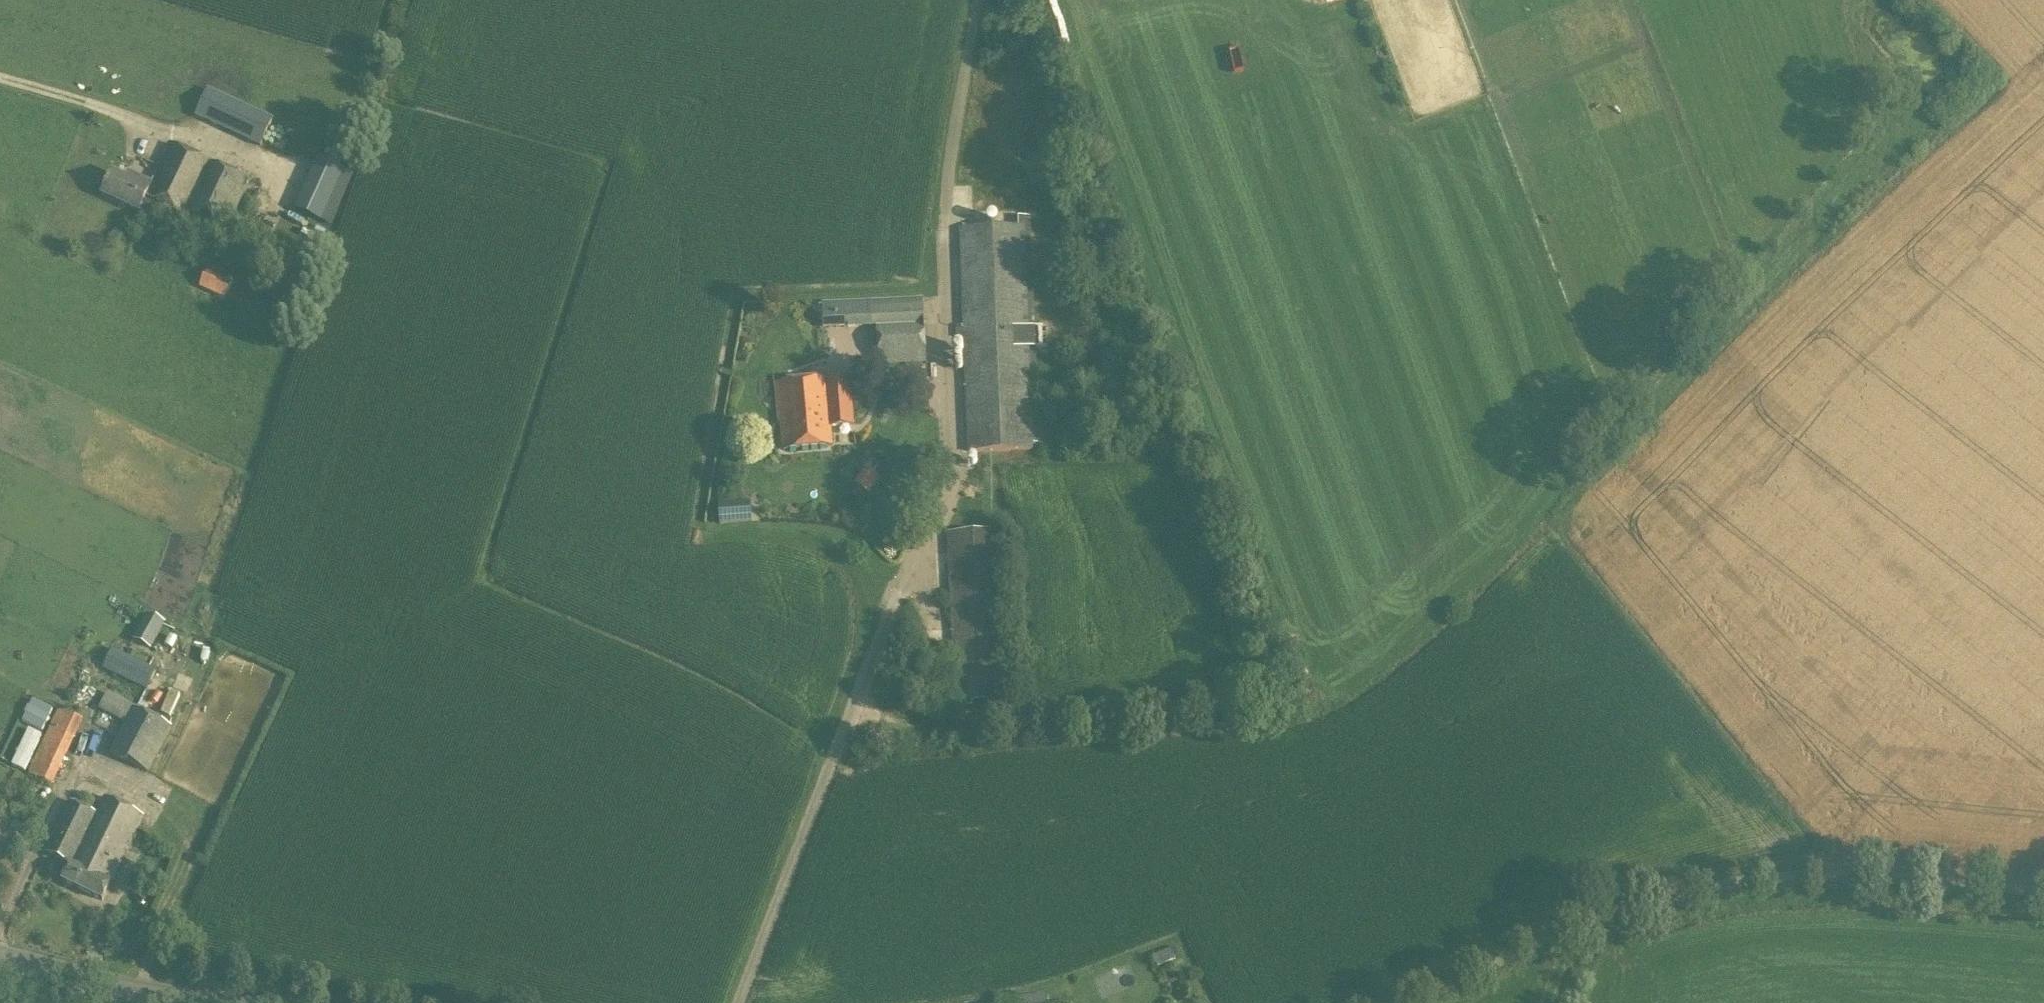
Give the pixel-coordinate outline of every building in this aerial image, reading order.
[(195,117),(261,148),(274,120),(208,89),(195,117)] [(140,212),(140,211),(152,217),(157,206),(186,219),(187,216),(226,233),(250,181),(169,143),(150,184),(128,174),(126,180),(112,174),(102,195),(140,212)] [(321,222),(345,170),(317,157),(299,197),(291,193),(285,205),(321,222)] [(967,453),(1033,451),(1025,227),(959,229),(962,326),(956,327),(956,339),(963,339),(967,453)] [(263,275),(299,292),(309,271),(273,254),(263,275)] [(199,287),(224,299),(231,284),(206,273),(199,287)] [(925,363),(921,298),(870,301),(872,327),(876,327),(878,366),(925,363)] [(837,301),(838,328),(847,328),(846,301),(837,301)] [(850,377),(824,379),(775,384),(779,421),(781,421),(784,451),(830,447),(829,428),(853,426),(850,377)] [(718,504),(719,525),(745,523),(752,522),(749,502),(718,504)] [(997,703),(1005,703),(997,531),(946,533),(954,705),(963,704),(963,709),(972,708),(972,704),(987,703),(988,708),(997,707),(997,703)] [(151,649),(165,623),(147,613),(133,640),(151,649)] [(102,670),(147,691),(156,671),(112,650),(102,670)] [(172,724),(183,695),(170,690),(159,719),(172,724)] [(172,727),(134,708),(134,707),(107,693),(98,711),(125,724),(110,753),(148,773),(172,727)] [(66,756),(83,721),(59,710),(28,775),(52,786),(62,765),(61,764),(65,756),(66,756)] [(28,729),(12,764),(26,770),(42,736),(28,729)] [(71,865),(110,885),(111,885),(144,817),(104,796),(95,814),(71,801),(45,853),(70,866),(71,865)] [(71,865),(70,866),(62,882),(102,901),(110,885),(71,865)] [(996,1002),(1045,1002),(1044,994),(996,999),(996,1002)]
